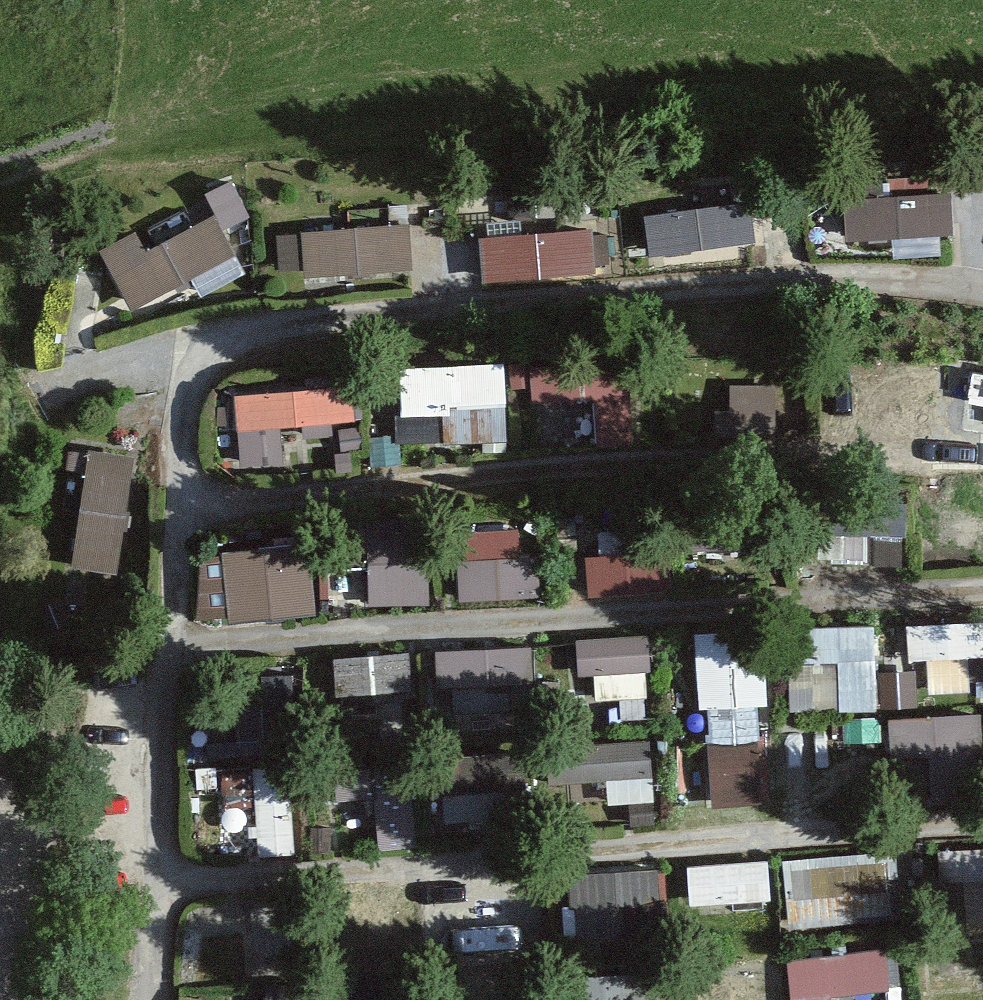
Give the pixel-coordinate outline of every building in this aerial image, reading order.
[(137,232),(99,252),(131,311),(236,255),(223,231),(250,217),(230,181),(204,195),(214,214),(147,250),(137,232)] [(950,194),(844,201),(847,244),(953,236),(950,194)] [(749,201),(643,216),(649,256),(754,241),(749,201)] [(409,224),(300,234),(304,280),(413,270),(409,224)] [(592,230),(479,240),(483,286),(596,276),(592,230)] [(626,363),(531,370),(533,405),(591,401),(595,448),(632,446),(626,363)] [(502,368),(400,370),(401,415),(396,415),(397,443),(503,441),(502,368)] [(777,384),(731,385),(732,412),(714,412),(715,439),(778,438),(777,384)] [(350,386),(232,397),(240,470),(285,465),(281,430),(353,423),(350,386)] [(286,441),(287,474),(340,473),(340,441),(286,441)] [(136,460),(88,452),(69,567),(117,575),(136,460)] [(958,550),(982,549),(982,510),(956,511),(958,550)] [(428,527),(367,527),(368,605),(429,605),(428,527)] [(517,532),(455,535),(458,604),(541,600),(539,555),(518,555),(517,532)] [(310,544),(222,554),(230,626),(318,616),(310,544)] [(663,553),(586,558),(588,599),(666,594),(663,553)] [(907,627),(909,663),(926,662),(928,695),(970,693),(968,659),(982,658),(982,623),(907,627)] [(873,628),(787,631),(789,713),(876,711),(873,628)] [(764,630),(693,635),(698,709),(708,709),(715,807),(766,803),(760,708),(770,707),(764,630)] [(648,637),(577,642),(580,676),(593,675),(595,701),(620,699),(621,721),(649,719),(646,673),(650,673),(648,637)] [(533,645),(435,652),(438,688),(536,682),(533,645)] [(409,654),(333,659),(335,699),(411,694),(409,654)] [(916,672),(879,674),(881,710),(917,708),(916,672)] [(482,740),(533,739),(532,712),(481,714),(482,740)] [(887,720),(891,761),(930,758),(934,804),(982,800),(982,713),(887,720)] [(650,741),(546,748),(548,785),(606,781),(608,807),(632,805),(633,826),(656,824),(650,741)] [(445,781),(453,839),(534,828),(526,770),(445,781)] [(380,786),(384,860),(415,858),(411,785),(380,786)] [(937,853),(939,883),(963,881),(968,934),(982,933),(982,849),(937,853)] [(897,852),(785,863),(791,931),(903,920),(897,852)] [(768,861),(687,868),(690,908),(771,902),(768,861)] [(658,871),(569,878),(573,938),(662,931),(658,871)] [(785,963),(790,999),(830,999),(830,997),(888,990),(883,951),(785,963)] [(590,999),(654,999),(653,988),(590,990),(590,999)]
